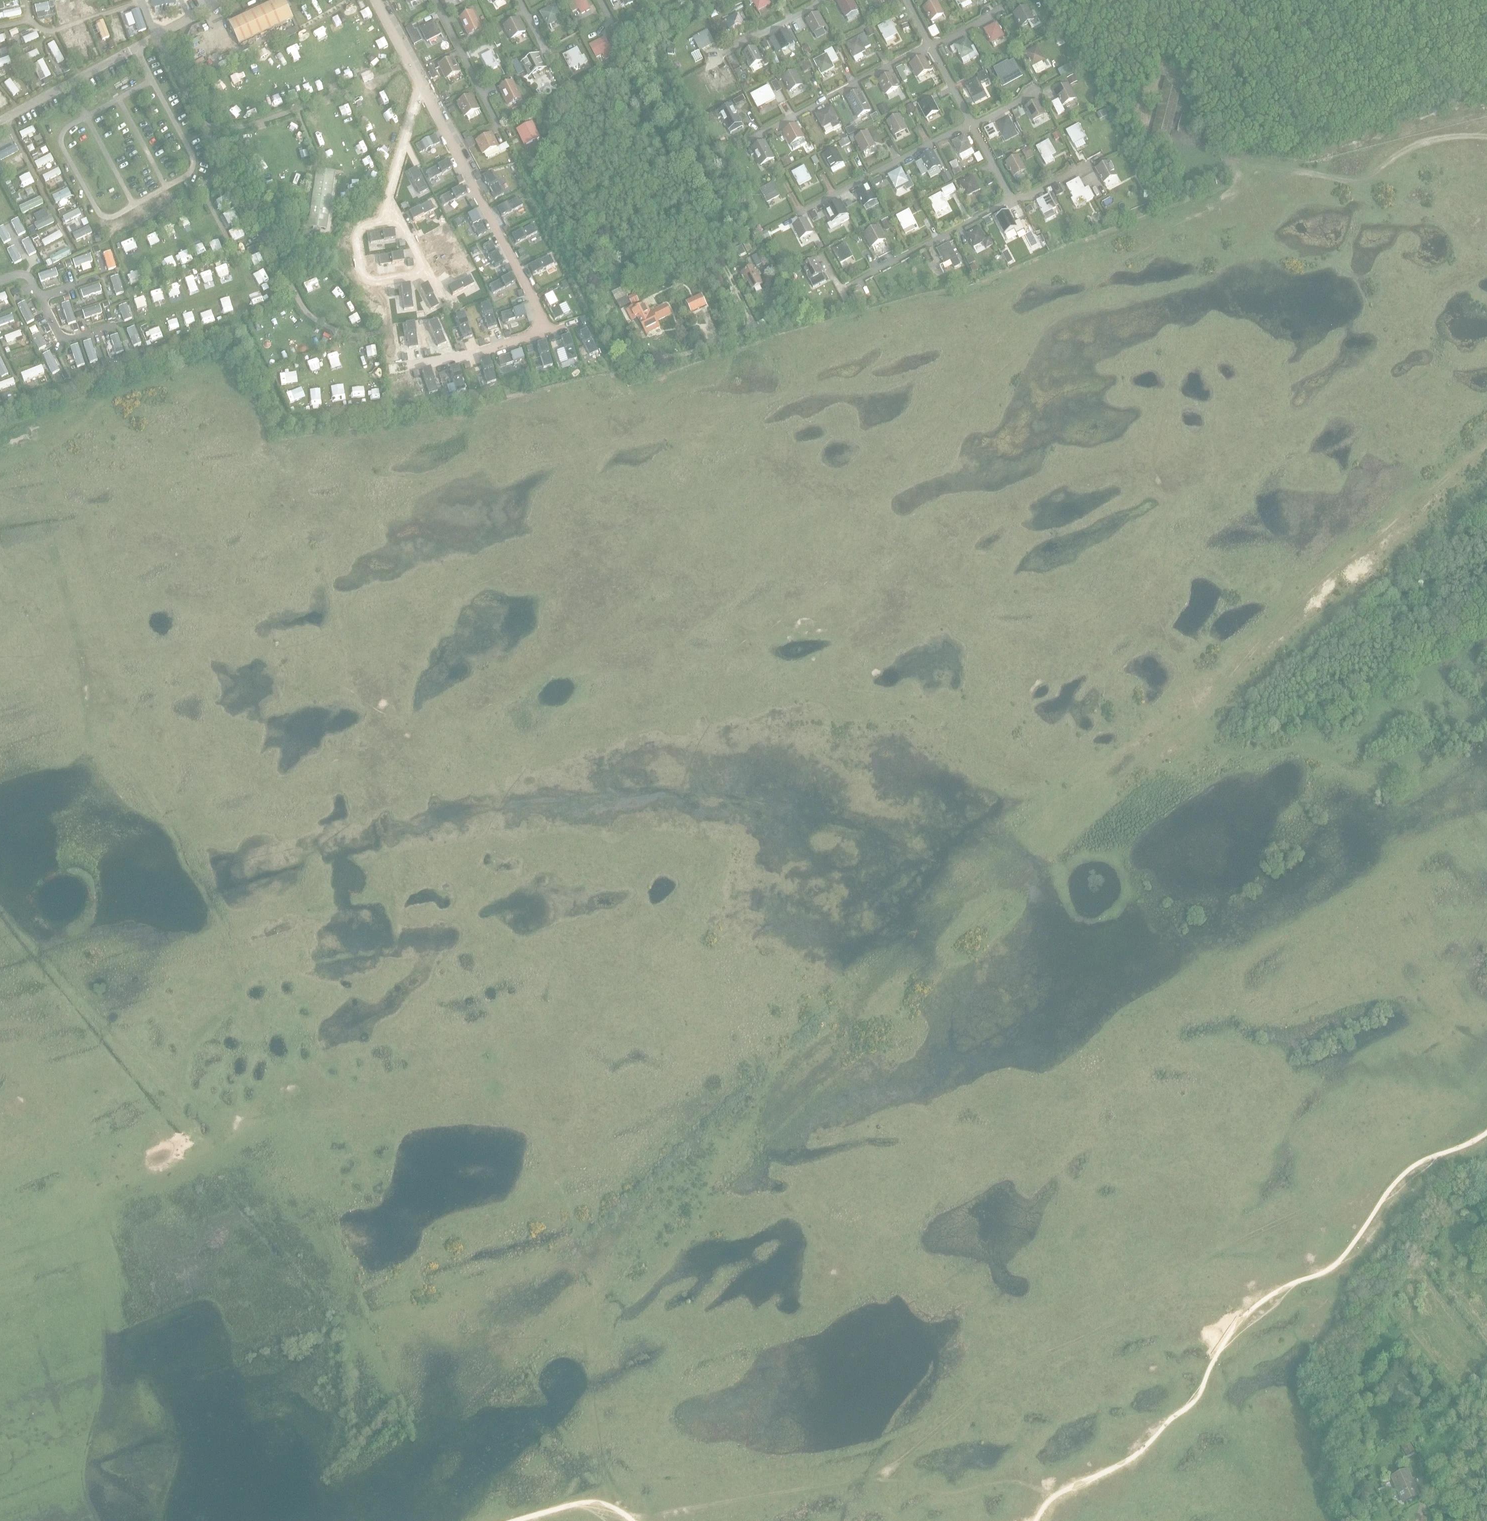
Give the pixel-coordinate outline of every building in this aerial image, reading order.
[(83,0),(81,0),(76,1),(79,15),(85,14),(83,0)] [(228,23),(238,45),(293,19),(284,0),(276,0),(228,23)] [(582,11),(588,8),(584,0),(566,0),(572,13),(579,10),(581,14),(583,13),(582,11)] [(758,11),(770,4),(767,0),(752,0),(758,11)] [(845,16),(857,10),(852,0),(844,0),(838,3),(845,16)] [(924,8),(931,21),(943,14),(936,1),(924,8)] [(56,5),(60,22),(66,21),(64,10),(68,9),(67,3),(56,5)] [(36,7),(38,19),(43,18),(42,12),(46,12),(44,5),(36,7)] [(548,25),(561,18),(554,5),(540,13),(542,18),(544,17),(548,25)] [(7,17),(21,14),(20,8),(17,9),(16,7),(11,8),(12,10),(6,11),(7,17)] [(1014,14),(1021,27),(1034,21),(1027,7),(1014,14)] [(142,28),(137,12),(131,14),(137,30),(142,28)] [(460,17),(470,36),(481,31),(471,12),(460,17)] [(806,20),(813,33),(825,27),(818,14),(806,20)] [(725,22),(731,34),(744,27),(738,15),(725,22)] [(125,34),(120,18),(114,19),(120,36),(125,34)] [(512,39),(524,32),(518,19),(504,26),(506,32),(508,31),(512,39)] [(109,37),(103,20),(96,23),(102,39),(109,37)] [(877,28),(884,41),(897,34),(890,21),(877,28)] [(428,42),(441,35),(434,22),(420,29),(422,35),(424,34),(428,42)] [(984,30),(991,43),(1003,37),(996,24),(984,30)] [(93,41),(86,25),(80,27),(87,44),(93,41)] [(25,44),(39,38),(36,32),(30,35),(28,31),(21,35),(25,44)] [(693,38),(699,50),(713,43),(707,31),(693,38)] [(774,37),(781,50),(793,44),(787,31),(774,37)] [(66,32),(61,35),(68,48),(74,45),(69,38),(72,36),(70,33),(68,34),(66,32)] [(607,58),(606,56),(612,53),(604,38),(589,46),(596,59),(603,55),(605,60),(607,58)] [(846,45),(853,58),(865,51),(858,38),(846,45)] [(20,47),(16,40),(9,43),(13,50),(20,47)] [(973,47),(971,48),(966,40),(954,46),(950,48),(953,54),(957,52),(961,59),(964,63),(971,60),(971,61),(979,57),(973,47)] [(58,63),(64,60),(54,42),(47,45),(58,63)] [(764,54),(759,56),(755,47),(742,54),(749,67),(762,60),(765,66),(769,63),(764,54)] [(940,49),(944,57),(949,55),(944,47),(940,49)] [(1025,53),(1036,74),(1045,69),(1041,62),(1044,60),(1037,47),(1025,53)] [(571,68),(583,62),(576,49),(562,56),(565,61),(567,60),(571,68)] [(39,56),(37,50),(20,57),(23,63),(39,56)] [(481,57),(488,72),(498,66),(491,52),(481,57)] [(531,75),(544,69),(537,55),(523,63),(525,68),(527,67),(531,75)] [(814,61),(821,75),(833,68),(826,55),(814,61)] [(934,66),(929,69),(927,65),(931,63),(927,56),(911,64),(918,78),(930,72),(930,70),(932,69),(935,73),(937,72),(934,66)] [(10,58),(0,62),(0,69),(1,68),(2,71),(6,69),(5,66),(12,63),(10,58)] [(51,75),(42,59),(37,62),(32,65),(40,81),(51,75)] [(447,79),(459,73),(453,59),(438,67),(441,72),(443,71),(447,79)] [(510,62),(515,71),(520,68),(515,59),(510,62)] [(995,69),(1002,83),(1014,76),(1007,63),(995,69)] [(501,69),(504,75),(514,70),(511,64),(501,69)] [(710,71),(717,84),(730,78),(723,64),(710,71)] [(896,68),(902,83),(907,81),(904,73),(906,72),(903,65),(896,68)] [(965,85),(972,99),(984,92),(980,83),(989,78),(985,70),(977,74),(978,77),(977,78),(977,79),(965,85)] [(782,78),(789,91),(802,85),(795,72),(782,78)] [(41,83),(37,75),(32,78),(36,86),(37,85),(37,87),(41,85),(40,84),(41,83)] [(879,82),(886,95),(898,89),(891,75),(879,82)] [(19,91),(13,83),(10,79),(4,83),(13,96),(19,91)] [(499,88),(508,106),(522,99),(513,81),(499,88)] [(1052,103),(1058,115),(1065,111),(1062,105),(1075,98),(1068,85),(1056,92),(1059,99),(1052,103)] [(750,95),(757,108),(770,102),(763,89),(750,95)] [(847,98),(857,118),(869,111),(859,92),(847,98)] [(703,104),(700,106),(694,94),(689,96),(695,109),(696,108),(699,115),(707,111),(703,104)] [(466,116),(478,110),(472,97),(457,104),(460,109),(462,108),(466,116)] [(919,105),(926,119),(938,112),(931,99),(919,105)] [(1025,108),(1032,121),(1045,114),(1038,101),(1025,108)] [(719,112),(725,125),(738,119),(731,106),(719,112)] [(837,121),(835,122),(827,109),(815,115),(822,129),(831,124),(833,129),(840,125),(837,121)] [(887,122),(894,135),(906,129),(899,115),(887,122)] [(996,124),(1003,137),(1015,130),(1008,117),(996,124)] [(518,128),(526,144),(539,137),(531,122),(518,128)] [(1066,131),(1073,144),(1086,138),(1079,124),(1066,131)] [(783,132),(793,149),(805,143),(796,125),(783,132)] [(35,132),(32,126),(19,133),(22,138),(35,132)] [(862,152),(874,146),(867,132),(856,138),(854,134),(848,136),(852,143),(856,141),(862,152)] [(436,133),(415,145),(419,152),(440,141),(436,133)] [(487,158),(500,152),(491,134),(476,141),(479,147),(481,146),(487,158)] [(952,142),(962,161),(974,154),(964,136),(952,142)] [(1036,147),(1043,160),(1055,154),(1048,141),(1036,147)] [(768,162),(773,159),(764,142),(751,149),(752,150),(749,152),(751,156),(755,154),(758,161),(758,160),(761,166),(768,161),(768,162)] [(4,159),(19,151),(16,146),(1,153),(4,159)] [(823,155),(831,169),(843,163),(835,149),(823,155)] [(920,159),(927,172),(939,166),(932,152),(920,159)] [(53,161),(50,154),(34,162),(37,169),(47,164),(50,169),(58,165),(55,160),(53,161)] [(1006,163),(1013,176),(1025,170),(1018,157),(1006,163)] [(449,159),(427,171),(431,179),(453,167),(449,159)] [(23,160),(8,168),(11,174),(26,165),(23,160)] [(1096,169),(1107,189),(1119,182),(1108,163),(1096,169)] [(791,172),(799,186),(811,180),(803,166),(791,172)] [(60,175),(57,169),(42,176),(45,181),(56,176),(59,181),(64,179),(62,174),(60,175)] [(326,229),(334,172),(316,169),(308,226),(313,227),(312,234),(320,235),(321,228),(326,229)] [(908,176),(905,178),(901,169),(888,176),(896,191),(904,187),(906,190),(913,187),(908,176)] [(484,176),(495,198),(503,194),(492,172),(484,176)] [(960,183),(967,196),(979,189),(972,176),(960,183)] [(1088,188),(1084,190),(1078,179),(1066,186),(1073,198),(1071,199),(1075,207),(1092,198),(1088,188)] [(67,187),(64,182),(48,190),(51,195),(67,187)] [(760,190),(767,203),(779,196),(772,183),(760,190)] [(945,197),(957,191),(953,184),(941,190),(943,193),(941,194),(940,193),(928,199),(935,213),(947,206),(943,198),(945,197)] [(1052,187),(1057,196),(1063,193),(1059,184),(1052,187)] [(462,186),(440,197),(444,205),(466,193),(462,186)] [(856,193),(863,206),(875,199),(868,186),(856,193)] [(1036,201),(1044,215),(1055,208),(1048,195),(1036,201)] [(519,197),(497,208),(501,216),(523,205),(519,197)] [(831,223),(838,219),(840,224),(849,219),(840,201),(824,209),(831,223)] [(921,203),(914,207),(917,212),(924,208),(921,203)] [(466,213),(478,235),(486,231),(474,209),(466,213)] [(896,216),(903,229),(915,223),(908,210),(896,216)] [(1019,220),(1014,223),(1008,212),(995,218),(1002,232),(1013,226),(1017,234),(1024,230),(1019,220)] [(18,236),(25,232),(18,218),(11,222),(18,236)] [(793,226),(800,239),(812,233),(805,220),(793,226)] [(86,230),(83,224),(70,231),(72,237),(79,233),(80,235),(84,233),(83,231),(86,230)] [(533,224),(511,236),(515,244),(537,232),(533,224)] [(10,240),(3,226),(0,227),(0,237),(3,244),(10,240)] [(864,233),(871,246),(883,240),(877,227),(864,233)] [(989,238),(985,240),(978,227),(966,234),(973,247),(983,242),(986,248),(992,244),(989,238)] [(45,246),(62,236),(60,231),(42,241),(45,246)] [(741,236),(733,240),(736,245),(744,242),(741,236)] [(30,256),(37,253),(29,238),(22,242),(30,256)] [(484,245),(495,267),(503,263),(492,241),(484,245)] [(953,268),(960,265),(949,243),(936,249),(944,263),(949,260),(953,268)] [(833,250),(839,263),(852,257),(845,244),(833,250)] [(743,245),(737,248),(741,255),(746,252),(743,245)] [(15,264),(22,261),(14,246),(7,250),(15,264)] [(551,255),(529,266),(533,274),(555,263),(551,255)] [(801,267),(809,281),(821,275),(814,260),(801,267)] [(620,277),(625,274),(621,266),(616,268),(620,277)] [(791,271),(793,275),(802,270),(800,266),(791,271)] [(760,272),(755,275),(751,268),(740,274),(745,283),(747,281),(751,290),(762,285),(762,284),(765,282),(763,277),(760,279),(758,276),(762,275),(760,272)] [(512,273),(490,285),(494,293),(516,281),(512,273)] [(116,295),(124,293),(118,276),(110,278),(116,295)] [(83,298),(101,292),(99,284),(81,290),(83,298)] [(626,288),(624,284),(621,286),(626,296),(616,301),(620,308),(631,303),(632,305),(639,301),(635,294),(628,297),(627,295),(629,295),(627,292),(628,292),(626,288)] [(544,297),(556,319),(563,315),(552,293),(544,297)] [(62,305),(68,325),(76,322),(69,302),(62,305)] [(481,305),(489,329),(497,326),(489,303),(481,305)] [(124,321),(132,319),(127,304),(119,307),(124,321)] [(665,306),(649,314),(644,305),(636,309),(635,306),(626,310),(632,321),(637,318),(645,334),(659,327),(656,322),(670,315),(665,306)] [(85,319),(102,313),(100,306),(82,311),(85,319)] [(524,306),(501,313),(503,321),(527,314),(524,306)] [(456,315),(464,338),(473,335),(464,312),(456,315)] [(12,315),(0,319),(0,326),(14,320),(12,315)] [(134,347),(141,344),(135,327),(127,330),(134,347)] [(579,333),(590,355),(598,352),(587,329),(579,333)] [(21,330),(0,337),(0,338),(2,343),(15,338),(17,344),(25,342),(21,330)] [(110,337),(116,354),(124,352),(117,334),(110,337)] [(562,337),(568,361),(577,358),(570,335),(562,337)] [(83,343),(90,363),(97,360),(91,340),(83,343)] [(537,343),(544,367),(552,365),(546,341),(537,343)] [(71,347),(77,367),(85,364),(78,344),(71,347)] [(28,355),(25,349),(11,356),(13,361),(28,355)] [(522,350),(499,358),(502,366),(525,358),(522,350)] [(480,360),(487,383),(496,380),(489,357),(480,360)] [(450,368),(458,391),(466,388),(459,365),(450,368)] [(15,384),(13,378),(0,383),(0,390),(15,384)] [(1396,1438),(1407,1456),(1415,1451),(1404,1433),(1396,1438)] [(1392,1477),(1403,1501),(1418,1494),(1408,1471),(1392,1477)] [(1350,1479),(1345,1484),(1352,1491),(1359,1483),(1355,1480),(1357,1477),(1354,1475),(1350,1479)]
